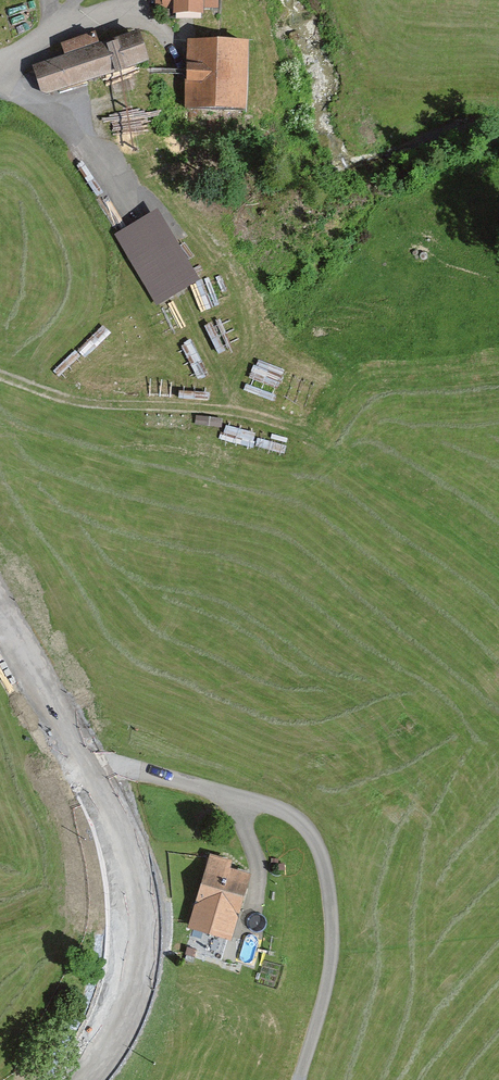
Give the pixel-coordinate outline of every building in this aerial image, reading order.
[(163,12),(220,14),(220,0),(163,0),(163,12)] [(146,36),(37,68),(46,97),(154,65),(146,36)] [(249,111),(255,47),(187,41),(182,106),(249,111)] [(161,211),(115,235),(153,308),(199,283),(161,211)] [(257,876),(214,863),(193,929),(237,943),(257,876)]
